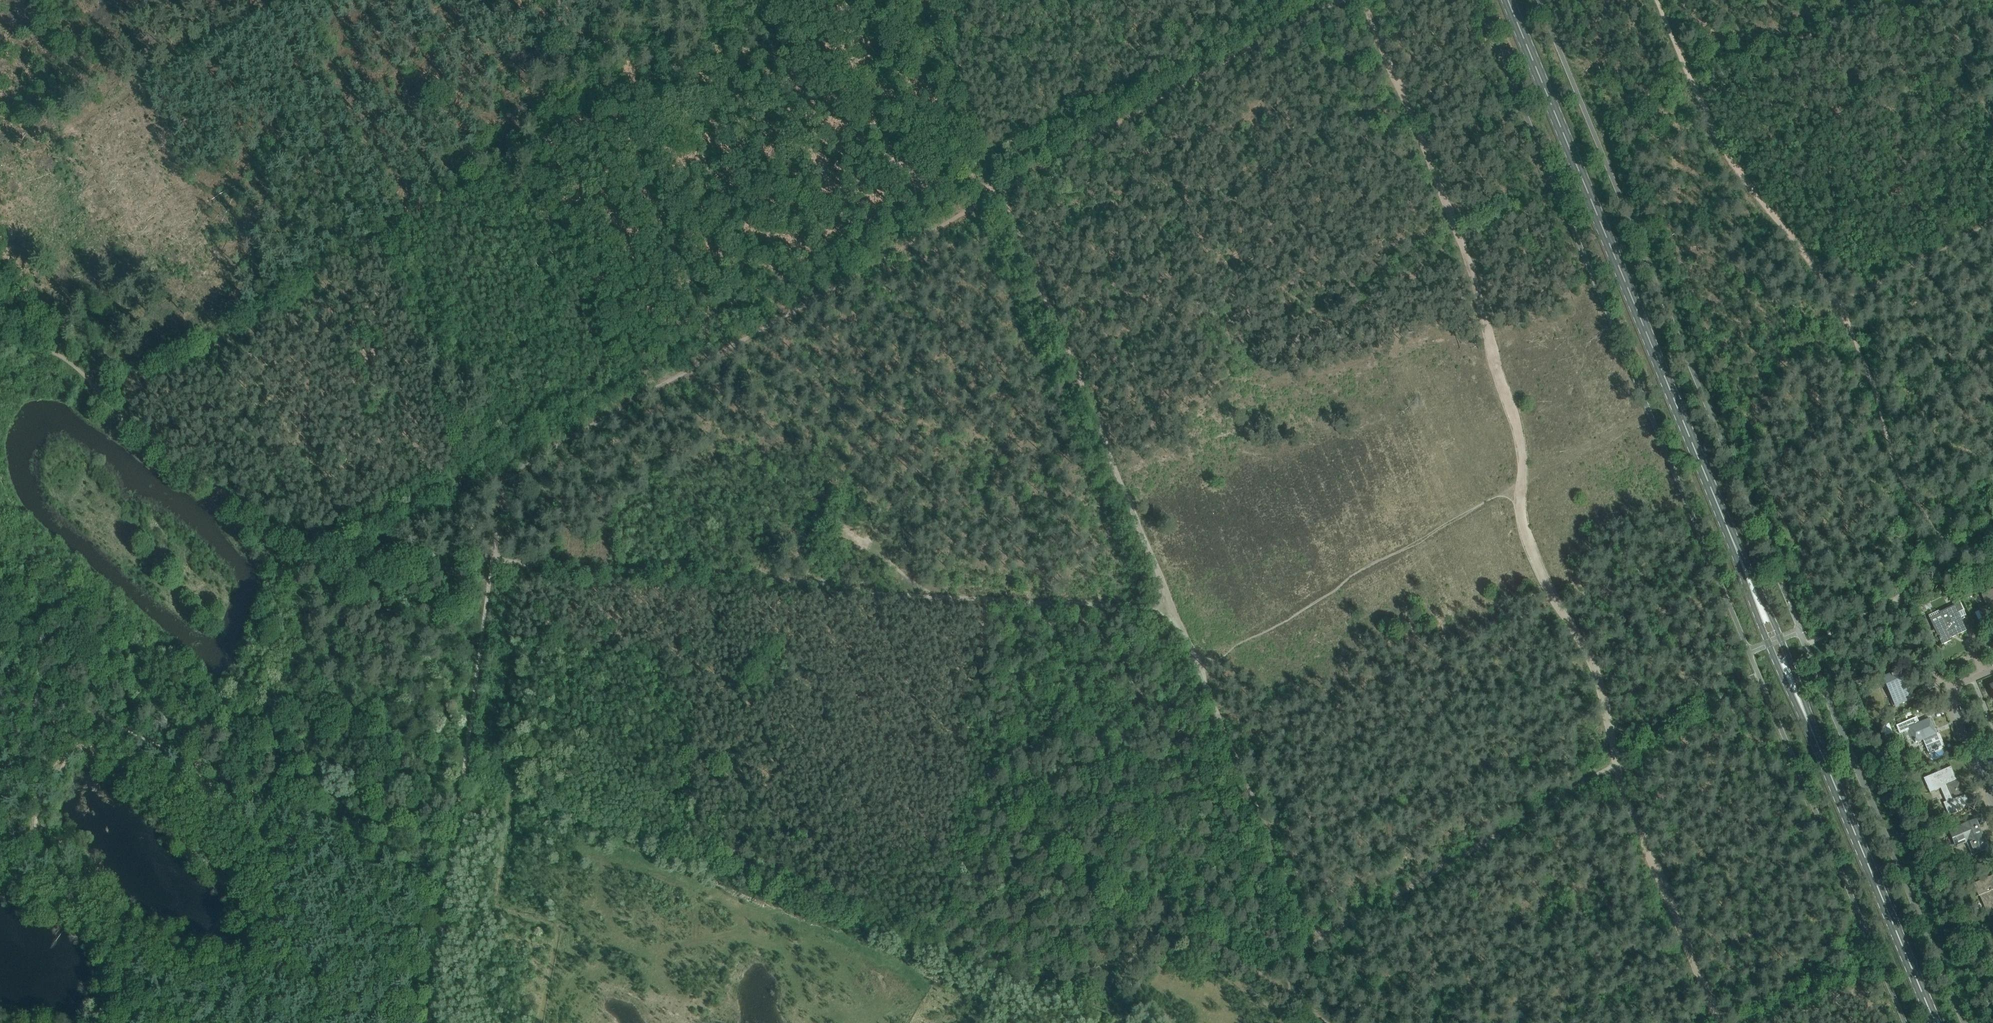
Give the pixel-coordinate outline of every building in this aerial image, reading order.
[(1981,615),(1986,624),(1992,621),(1992,583),(1984,587),(1987,594),(1986,594),(1991,605),(1979,610),(1981,615)] [(1958,601),(1953,591),(1947,594),(1952,604),(1958,601)] [(1950,638),(1967,630),(1955,605),(1940,612),(1943,618),(1932,623),(1942,644),(1951,640),(1950,638)] [(1907,687),(1900,671),(1884,678),(1892,698),(1896,696),(1899,704),(1904,701),(1914,698),(1909,687),(1907,687)] [(1860,676),(1853,679),(1856,685),(1862,683),(1860,676)] [(1930,718),(1919,723),(1918,723),(1916,717),(1896,725),(1900,734),(1910,729),(1916,743),(1923,740),(1929,754),(1945,747),(1939,732),(1935,734),(1934,730),(1935,729),(1930,718)] [(1954,813),(1963,809),(1958,798),(1966,795),(1959,780),(1957,781),(1951,767),(1942,771),(1924,778),(1930,793),(1947,786),(1952,799),(1944,803),(1949,815),(1954,813)] [(1976,819),(1967,823),(1949,831),(1956,847),(1966,842),(1972,855),(1988,848),(1976,819)] [(1990,877),(1974,884),(1979,896),(1981,895),(1989,916),(1992,914),(1992,876),(1990,877)]
